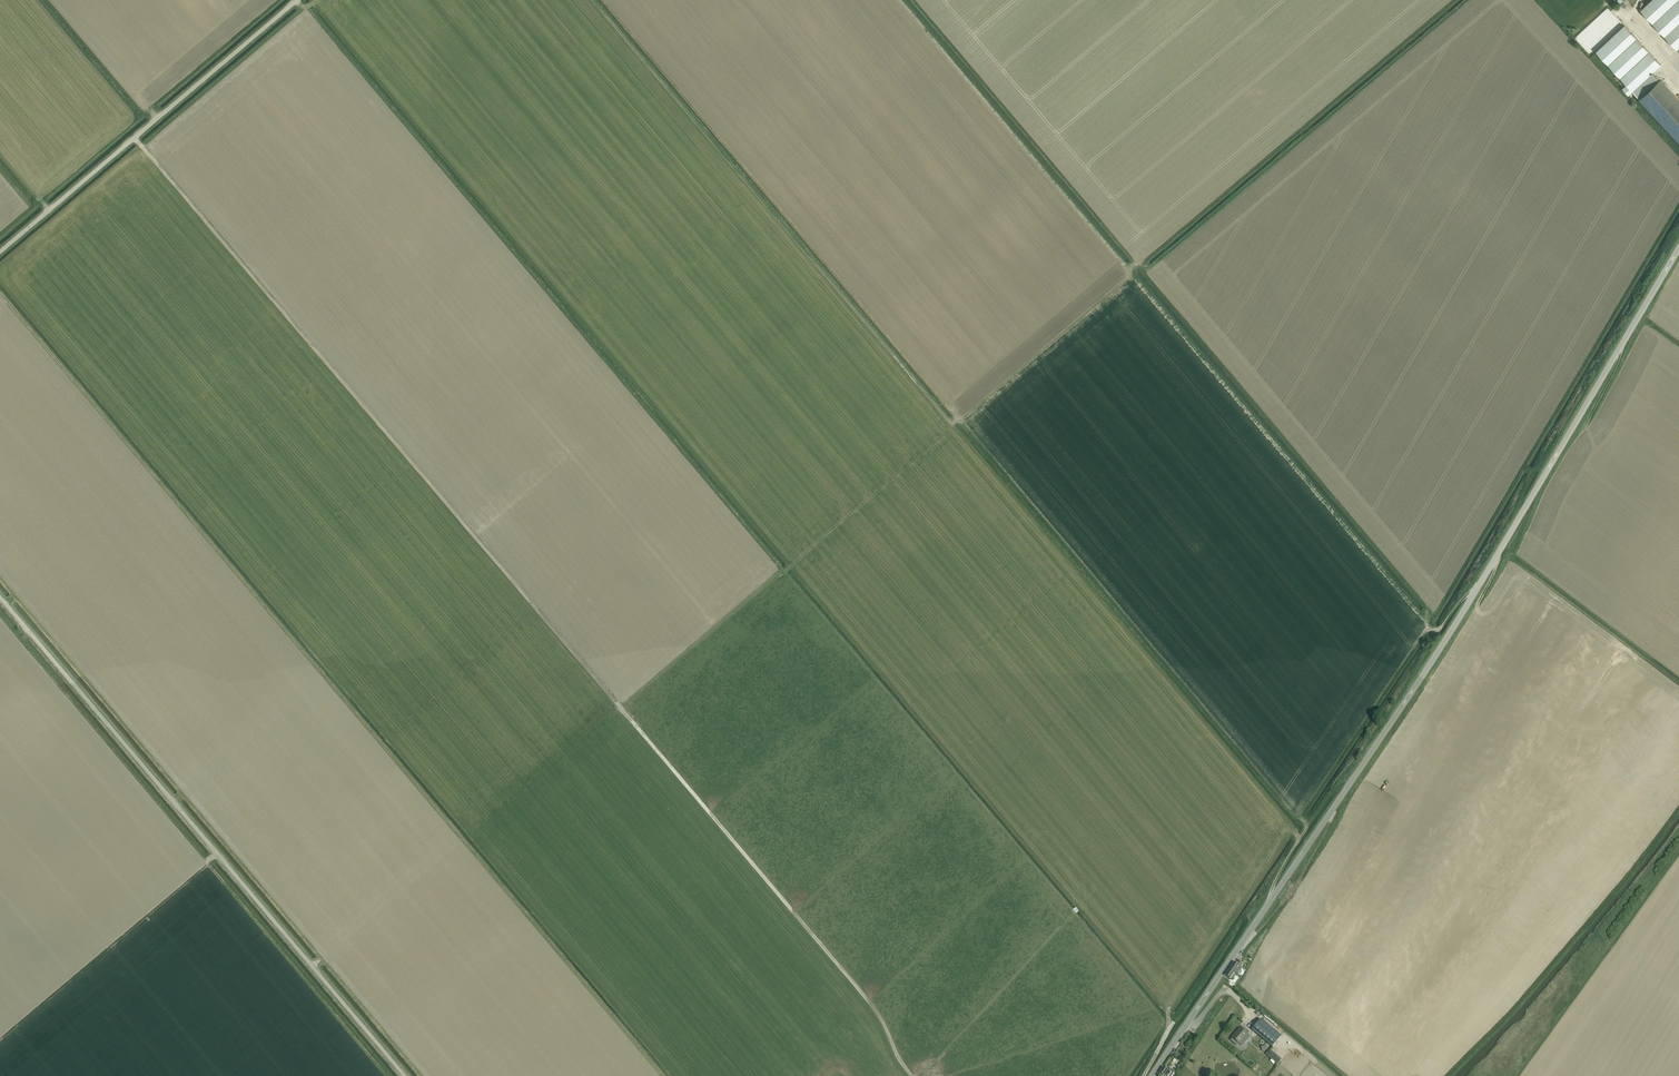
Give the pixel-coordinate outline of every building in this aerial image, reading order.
[(1640,10),(1676,49),(1678,47),(1678,0),(1651,0),(1640,10)] [(1622,88),(1628,94),(1660,64),(1624,25),(1595,51),(1626,84),(1622,88)] [(1660,79),(1639,99),(1678,142),(1678,100),(1660,79)] [(1237,974),(1242,967),(1234,962),(1225,976),(1230,979),(1234,973),(1237,974)] [(1272,1047),(1281,1037),(1260,1019),(1252,1029),(1272,1047)] [(1240,1028),(1232,1038),(1231,1040),(1237,1046),(1239,1044),(1242,1041),(1244,1043),(1248,1038),(1246,1037),(1249,1032),(1242,1027),(1241,1029),(1240,1028)] [(1163,1067),(1159,1073),(1163,1075),(1171,1075),(1175,1071),(1170,1069),(1169,1071),(1163,1067)]
